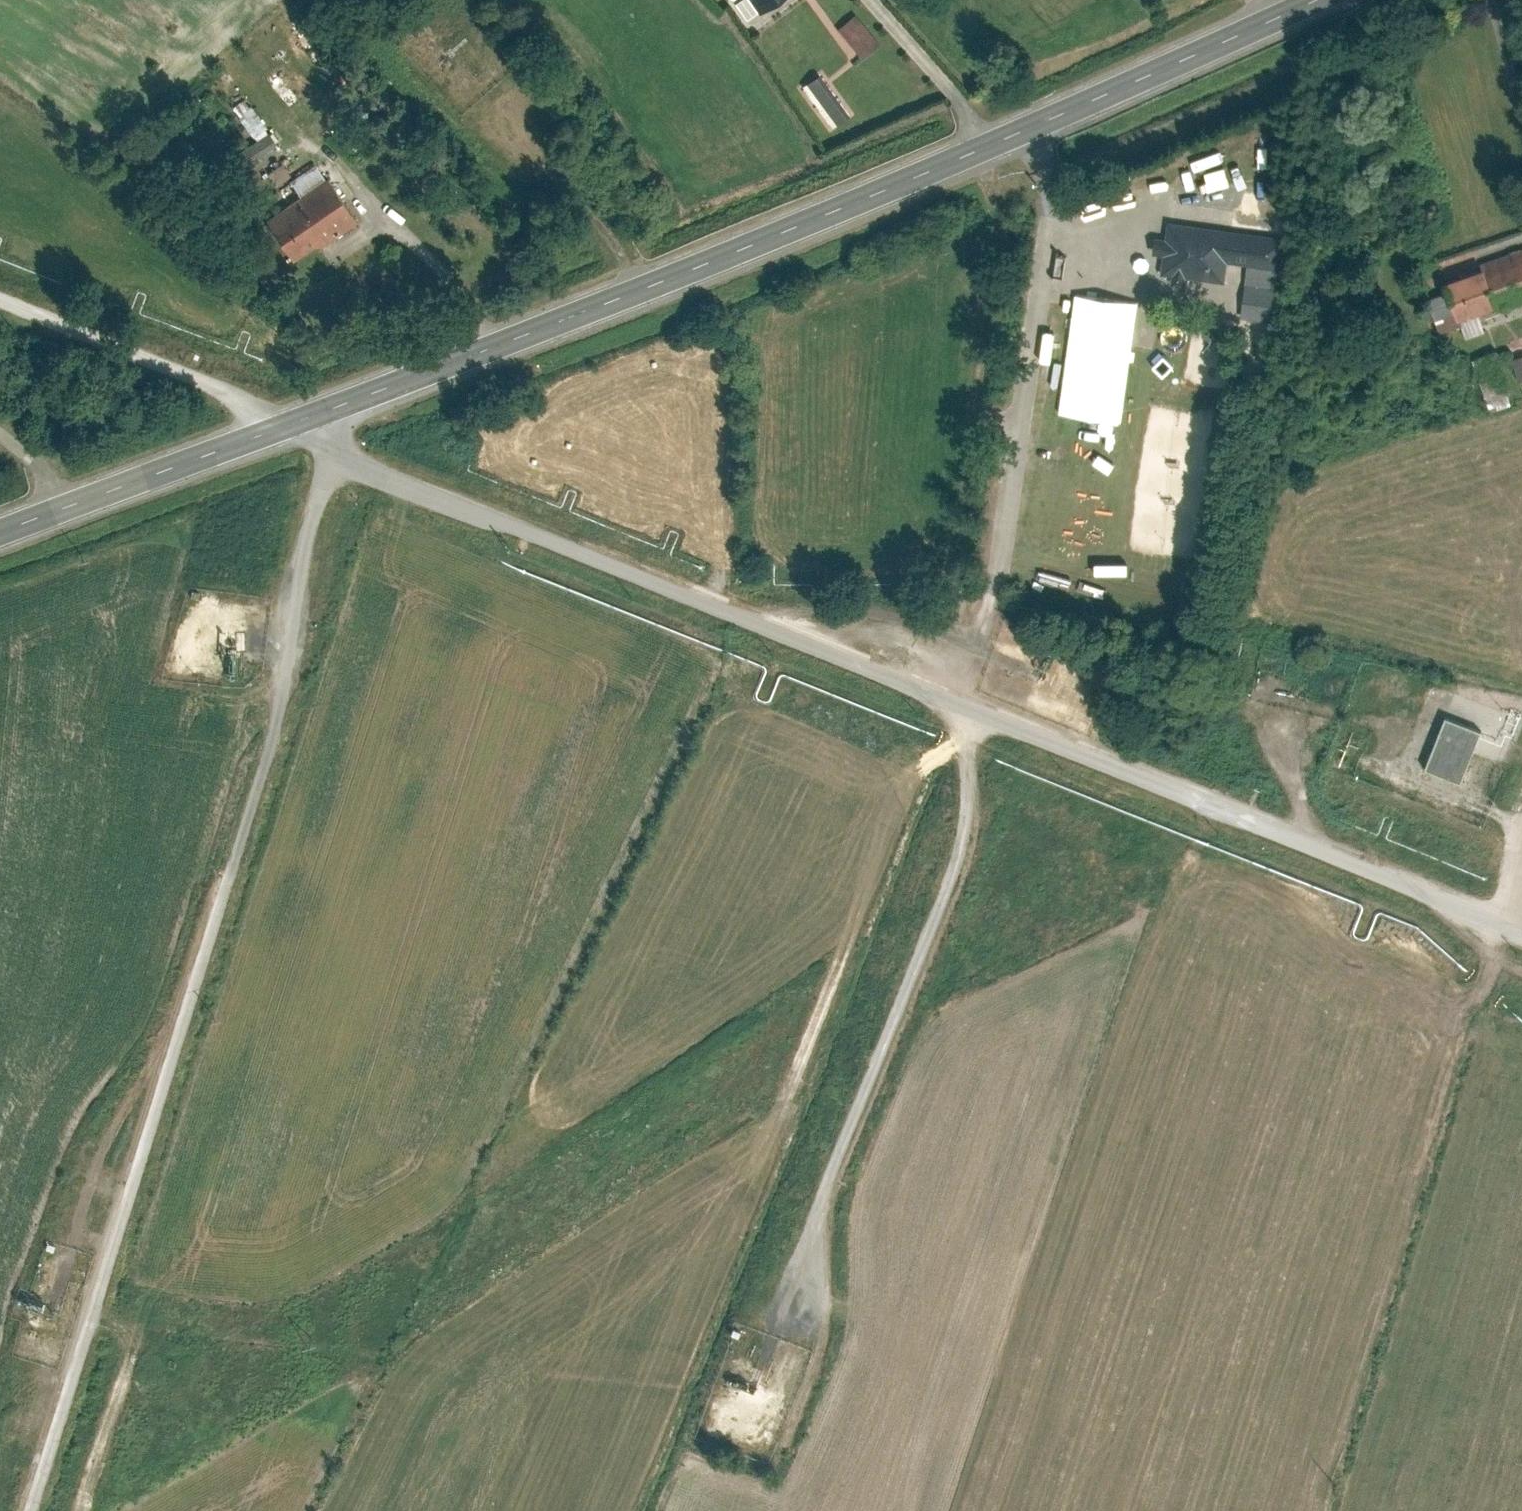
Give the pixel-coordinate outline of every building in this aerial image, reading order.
[(777,0),(754,0),(762,11),(777,0)] [(882,40),(857,11),(840,26),(865,55),(882,40)] [(852,112),(821,71),(803,84),(835,126),(852,112)] [(233,150),(239,162),(270,148),(248,98),(236,103),(253,141),(233,150)] [(356,221),(315,160),(291,175),(280,159),(262,172),(283,203),(262,216),(291,259),(316,242),(318,246),(356,221)] [(1186,280),(1224,285),(1227,266),(1283,274),(1288,236),(1168,218),(1165,239),(1154,237),(1152,256),(1164,258),(1161,276),(1173,278),(1172,285),(1185,287),(1186,280)] [(1482,259),(1483,262),(1442,277),(1446,289),(1454,309),(1457,317),(1494,304),(1497,310),(1521,301),(1521,245),(1482,259)] [(1454,309),(1446,289),(1424,297),(1431,318),(1454,309)] [(1512,357),(1519,379),(1521,378),(1521,353),(1512,357)] [(1481,727),(1445,713),(1424,766),(1460,780),(1481,727)]
